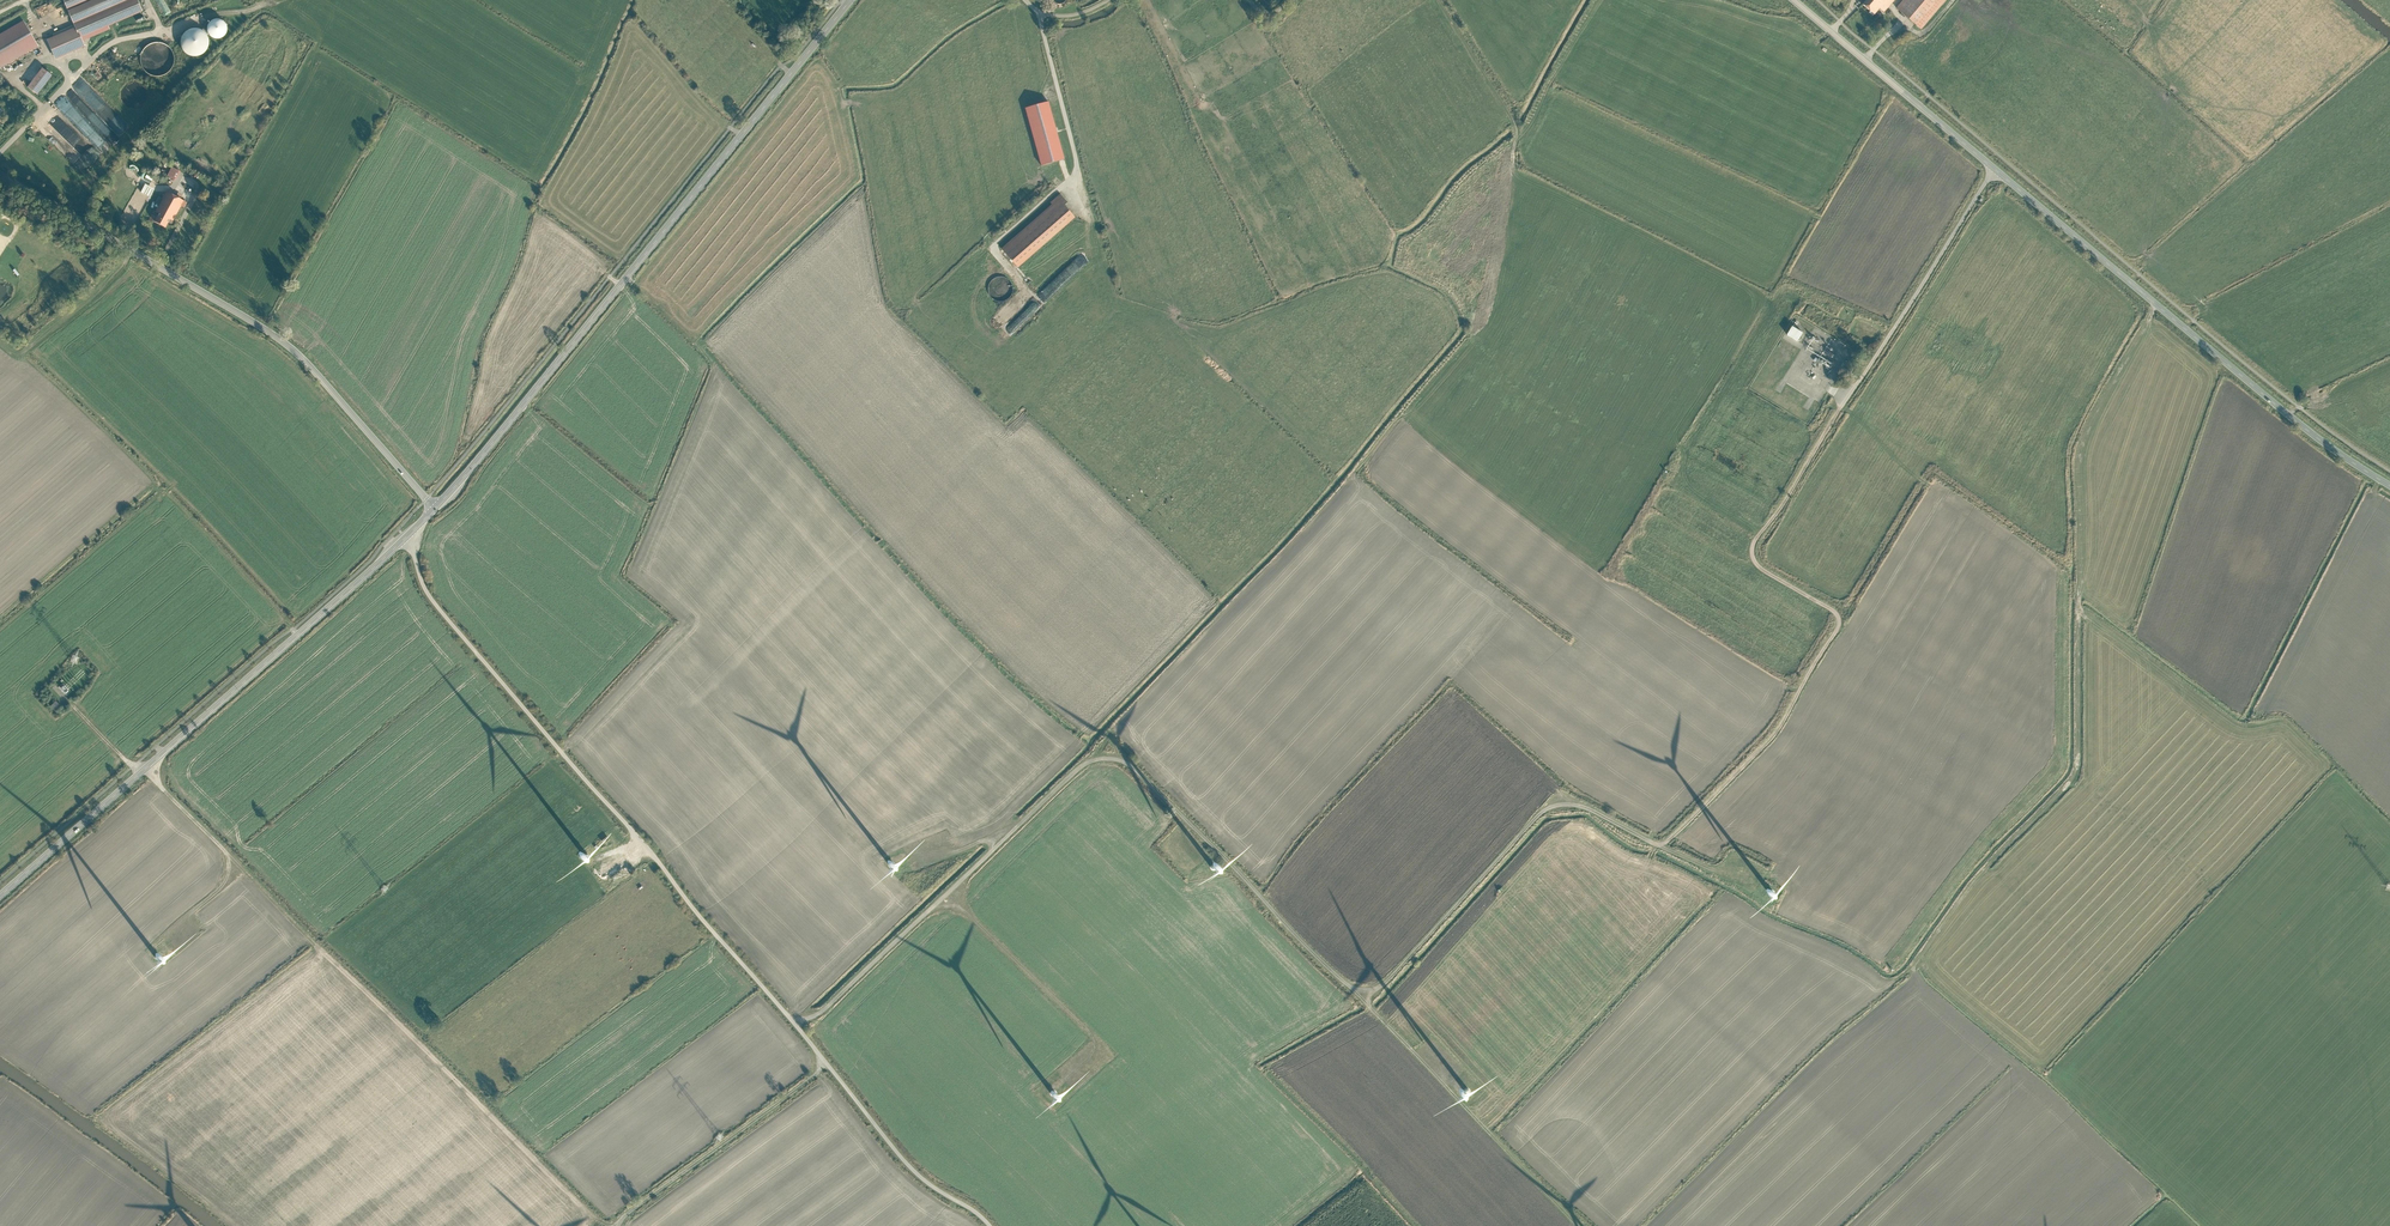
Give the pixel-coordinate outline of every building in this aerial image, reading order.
[(77,28),(82,39),(144,12),(139,0),(65,0),(77,28)] [(165,13),(171,10),(166,0),(159,0),(165,13)] [(1882,7),(1885,10),(1893,0),(1868,0),(1863,5),(1875,15),(1882,7)] [(1897,9),(1924,31),(1950,0),(1904,0),(1897,9)] [(1014,8),(1007,11),(1015,28),(1022,25),(1014,8)] [(225,37),(227,35),(229,32),(229,29),(229,25),(227,22),(225,20),(222,19),(218,19),(215,20),(212,22),(211,25),(210,28),(211,32),(212,35),(215,37),(218,38),(221,38),(225,37)] [(1,69),(40,47),(24,20),(0,34),(0,67),(1,69)] [(77,28),(48,41),(57,60),(86,47),(82,39),(77,28)] [(204,54),(207,51),(209,48),(210,44),(210,40),(209,37),(207,33),(204,31),(201,29),(197,29),(193,29),(190,31),(187,33),(185,36),(183,40),(183,44),(184,48),(186,51),(189,53),(193,55),(197,56),(201,55),(204,54)] [(170,46),(159,42),(147,45),(142,56),(146,71),(158,76),(171,73),(176,61),(174,55),(172,54),(170,46)] [(104,60),(91,72),(100,82),(113,69),(104,60)] [(54,76),(44,68),(29,87),(40,95),(54,76)] [(1049,103),(1027,110),(1043,167),(1066,160),(1049,103)] [(181,172),(174,168),(169,176),(176,180),(181,172)] [(1051,181),(1056,187),(1066,178),(1061,172),(1051,181)] [(146,183),(142,192),(152,197),(156,188),(146,183)] [(189,202),(166,190),(154,212),(160,215),(171,221),(175,223),(183,207),(185,209),(189,202)] [(1021,269),(1077,219),(1067,206),(1070,204),(1062,195),(1051,204),(1052,205),(1003,248),(1021,269)] [(156,224),(167,229),(171,221),(160,215),(156,224)] [(1075,269),(1080,269),(1079,252),(1076,252),(1076,249),(1069,250),(1069,257),(1072,257),(1072,262),(1075,262),(1075,269)] [(989,281),(995,301),(1014,295),(1007,275),(989,281)] [(1806,332),(1795,325),(1789,335),(1801,342),(1806,332)] [(1841,376),(1855,349),(1844,344),(1842,348),(1846,350),(1838,364),(1841,365),(1839,369),(1838,369),(1836,373),(1841,376)] [(64,681),(59,687),(67,693),(72,688),(64,681)] [(51,706),(56,712),(62,707),(57,701),(51,706)]
